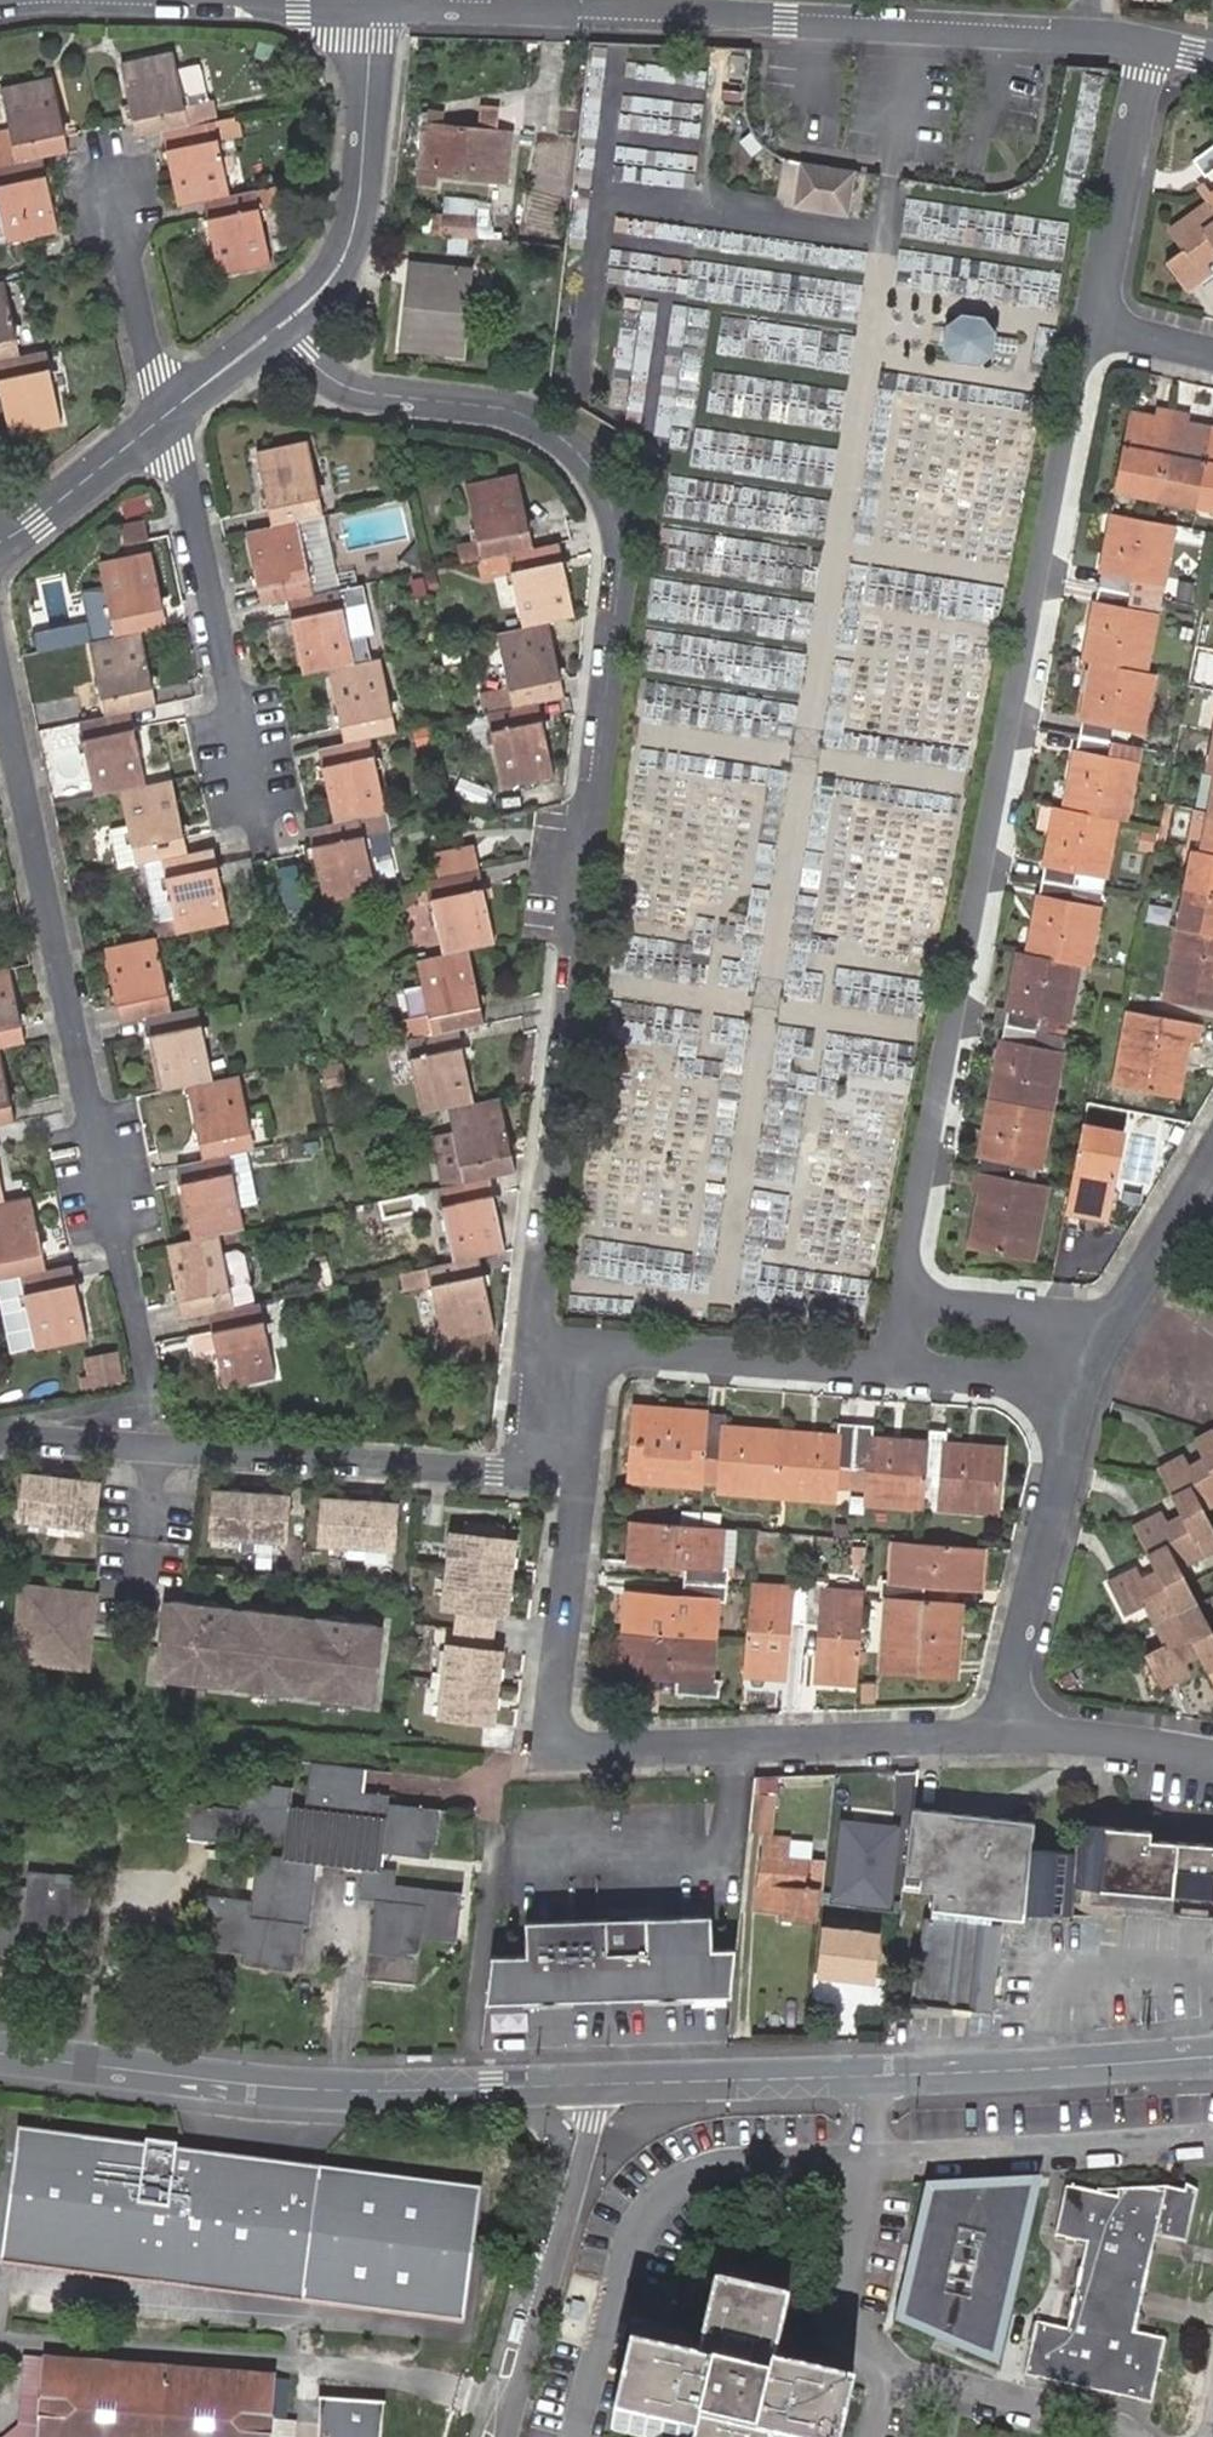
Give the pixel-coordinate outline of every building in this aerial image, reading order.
[(1209,7),(1187,4),(1185,17),(1208,20),(1209,7)] [(109,58),(127,132),(139,130),(153,126),(204,115),(211,113),(206,96),(176,104),(163,45),(109,58)] [(45,150),(60,148),(43,73),(0,82),(0,112),(7,144),(0,146),(0,161),(34,153),(45,150)] [(204,115),(153,126),(170,202),(196,196),(221,191),(204,115)] [(514,131),(422,123),(417,169),(509,180),(514,131)] [(761,148),(751,133),(740,141),(752,156),(761,148)] [(1195,156),(1207,172),(1212,168),(1212,143),(1195,156)] [(34,153),(0,161),(0,238),(50,226),(34,153)] [(838,194),(850,196),(856,168),(791,156),(789,169),(784,168),(780,190),(785,191),(784,197),(794,199),(793,207),(835,213),(838,194)] [(1208,183),(1201,188),(1210,202),(1170,229),(1182,247),(1164,259),(1185,289),(1212,270),(1205,259),(1212,254),(1212,189),(1208,183)] [(264,257),(248,184),(221,191),(196,196),(212,268),(264,257)] [(847,215),(850,196),(838,194),(835,213),(847,215)] [(441,231),(472,234),(474,215),(442,211),(441,231)] [(450,307),(462,309),(467,268),(409,261),(399,345),(446,350),(450,307)] [(0,275),(0,349),(16,346),(0,275)] [(457,351),(462,309),(450,307),(446,350),(457,351)] [(985,318),(961,314),(947,325),(944,347),(955,361),(977,365),(991,354),(992,349),(1015,352),(1017,340),(994,335),(994,330),(985,318)] [(16,346),(0,349),(0,394),(7,426),(58,414),(42,340),(16,346)] [(1155,497),(1172,414),(1155,410),(1153,419),(1128,414),(1113,488),(1155,497)] [(1188,417),(1172,414),(1155,497),(1192,505),(1208,431),(1187,426),(1188,417)] [(297,503),(320,498),(303,425),(253,437),(270,509),(297,503)] [(1208,431),(1192,505),(1212,509),(1212,432),(1208,431)] [(504,533),(526,528),(510,458),(460,469),(471,519),(476,540),(504,533)] [(261,589),(287,584),(313,577),(338,572),(355,568),(352,553),(334,557),(320,498),(297,503),(270,509),(246,515),(261,589)] [(1150,520),(1108,512),(1093,585),(1152,597),(1167,523),(1150,520)] [(476,540),(471,519),(454,524),(459,544),(473,541),(476,540)] [(138,521),(114,525),(117,543),(141,539),(138,521)] [(521,608),(550,601),(571,596),(556,522),(526,528),(504,533),(512,569),(521,608)] [(512,569),(504,533),(476,540),(473,541),(482,576),(512,569)] [(154,538),(104,550),(112,585),(82,591),(90,629),(119,622),(143,616),(170,610),(154,538)] [(328,652),(354,646),(372,642),(355,568),(338,572),(313,577),(287,584),(303,657),(328,652)] [(1152,597),(1093,585),(1078,659),(1088,661),(1138,671),(1152,597)] [(540,684),(565,678),(550,601),(521,608),(497,613),(515,689),(540,684)] [(119,622),(94,628),(109,703),(134,697),(160,691),(143,616),(119,622)] [(345,727),(371,722),(397,715),(380,640),(372,642),(354,646),(328,652),(345,727)] [(1088,661),(1073,734),(1104,740),(1107,725),(1135,730),(1146,673),(1138,671),(1088,661)] [(556,760),(540,684),(515,689),(489,695),(507,770),(556,760)] [(109,703),(84,707),(101,783),(125,777),(151,772),(134,697),(109,703)] [(361,799),(387,792),(371,722),(345,727),(320,733),(335,804),(361,799)] [(1073,734),(1058,807),(1110,818),(1118,819),(1132,746),(1104,740),(1073,734)] [(112,819),(120,854),(141,850),(193,838),(177,766),(151,772),(125,777),(133,814),(112,819)] [(365,818),(379,815),(393,812),(388,792),(387,792),(361,799),(365,818)] [(327,885),(377,873),(370,840),(365,818),(361,799),(335,804),(314,809),(311,810),(327,885)] [(1058,807),(1049,806),(1035,802),(1030,827),(1045,830),(1035,879),(1096,891),(1110,818),(1058,807)] [(1211,808),(1203,850),(1212,852),(1212,809),(1211,808)] [(365,818),(370,840),(382,837),(379,815),(365,818)] [(193,838),(141,850),(151,890),(176,885),(183,917),(236,906),(229,879),(222,849),(218,831),(193,838)] [(222,849),(229,879),(261,872),(256,843),(222,849)] [(1212,891),(1212,852),(1203,850),(1192,847),(1184,886),(1212,891)] [(448,940),(470,935),(501,928),(483,849),(433,860),(448,940)] [(1096,891),(1035,879),(1021,951),(1072,962),(1082,964),(1092,908),(1096,891)] [(151,890),(160,922),(183,917),(176,885),(151,890)] [(1184,886),(1176,926),(1212,933),(1212,891),(1184,886)] [(160,922),(108,934),(126,1012),(150,1007),(177,1001),(160,922)] [(1176,926),(1166,981),(1193,987),(1189,1003),(1212,1007),(1212,933),(1176,926)] [(460,1015),(486,1008),(470,935),(448,940),(418,947),(422,965),(402,970),(415,1024),(415,1025),(434,1020),(460,1015)] [(1021,951),(1013,950),(1002,1006),(999,1023),(1032,1029),(1057,1035),(1061,1017),(1072,962),(1021,951)] [(8,1040),(33,1034),(16,956),(0,960),(0,1042),(8,1040)] [(150,1007),(167,1080),(191,1075),(217,1069),(201,995),(177,1001),(150,1007)] [(1002,1006),(981,1003),(978,1017),(999,1023),(1002,1006)] [(1193,1039),(1197,1019),(1125,1005),(1110,1079),(1172,1091),(1182,1037),(1193,1039)] [(476,1088),(460,1015),(434,1020),(415,1025),(415,1024),(409,1026),(425,1100),(451,1094),(476,1088)] [(1032,1029),(999,1023),(983,1095),(1044,1107),(1054,1052),(1057,1035),(1032,1029)] [(25,1114),(8,1040),(0,1042),(0,1120),(1,1120),(25,1114)] [(217,1069),(191,1075),(208,1148),(234,1143),(254,1138),(259,1137),(242,1064),(217,1069)] [(517,1155),(503,1083),(476,1088),(451,1094),(456,1118),(433,1123),(444,1172),(467,1167),(481,1164),(517,1155)] [(983,1095),(970,1169),(1004,1176),(1007,1160),(1033,1165),(1044,1107),(983,1095)] [(15,1192),(1,1120),(0,1120),(0,1196),(15,1192)] [(1117,1133),(1080,1125),(1062,1211),(1076,1213),(1079,1203),(1102,1208),(1117,1133)] [(227,1221),(250,1216),(245,1195),(265,1192),(254,1138),(234,1143),(208,1148),(185,1154),(201,1227),(227,1221)] [(445,1249),(490,1239),(496,1238),(481,1164),(467,1167),(444,1172),(430,1175),(445,1249)] [(1027,1256),(1042,1183),(1004,1176),(970,1169),(966,1188),(973,1189),(963,1243),(1027,1256)] [(15,1192),(0,1196),(0,1274),(7,1272),(10,1271),(58,1260),(42,1186),(15,1192)] [(177,1233),(192,1305),(218,1299),(243,1294),(238,1274),(259,1269),(253,1243),(241,1236),(230,1238),(227,1221),(201,1227),(180,1231),(177,1233)] [(459,1323),(503,1315),(504,1306),(490,1239),(445,1249),(439,1250),(443,1267),(456,1324),(459,1323)] [(439,1250),(412,1257),(415,1273),(443,1267),(439,1250)] [(58,1260),(10,1271),(27,1340),(50,1335),(51,1339),(101,1328),(85,1254),(58,1260)] [(284,1361),(268,1288),(243,1294),(218,1299),(222,1317),(203,1321),(207,1339),(226,1335),(234,1373),(284,1361)] [(105,1375),(137,1369),(131,1342),(99,1348),(105,1375)] [(0,1384),(0,1416),(14,1413),(7,1383),(0,1384)] [(697,1455),(699,1410),(627,1406),(622,1478),(695,1483),(697,1455)] [(714,1412),(699,1410),(697,1455),(711,1456),(710,1487),(768,1491),(771,1432),(714,1427),(714,1412)] [(821,1495),(822,1486),(825,1464),(842,1465),(844,1421),(828,1420),(827,1435),(780,1432),(775,1491),(821,1495)] [(844,1421),(842,1465),(859,1467),(857,1489),(856,1497),(914,1502),(916,1471),(918,1441),(862,1437),(863,1423),(844,1421)] [(919,1425),(918,1441),(916,1471),(934,1473),(932,1504),(989,1507),(993,1446),(936,1442),(937,1427),(919,1425)] [(775,1491),(780,1432),(771,1432),(768,1491),(775,1491)] [(1203,1437),(1191,1445),(1199,1460),(1185,1468),(1178,1456),(1153,1471),(1180,1521),(1166,1528),(1158,1513),(1129,1528),(1154,1575),(1142,1582),(1134,1569),(1105,1586),(1122,1618),(1141,1608),(1163,1647),(1144,1658),(1161,1692),(1192,1675),(1185,1662),(1197,1655),(1212,1686),(1212,1642),(1212,1643),(1173,1570),(1212,1548),(1195,1516),(1212,1506),(1212,1454),(1203,1437)] [(825,1464),(822,1486),(841,1487),(842,1465),(825,1464)] [(859,1467),(842,1465),(841,1487),(857,1489),(859,1467)] [(94,1482),(20,1474),(15,1517),(88,1525),(94,1482)] [(283,1496),(210,1491),(207,1535),(280,1540),(283,1496)] [(392,1504),(318,1498),(315,1542),(389,1547),(392,1504)] [(693,1521),(628,1517),(625,1555),(680,1560),(678,1578),(722,1580),(723,1563),(715,1562),(718,1522),(693,1521)] [(462,1534),(448,1532),(440,1608),(456,1609),(452,1646),(445,1645),(437,1716),(490,1722),(498,1651),(491,1650),(495,1613),(502,1614),(510,1539),(497,1538),(498,1528),(463,1524),(462,1534)] [(920,1576),(931,1576),(935,1537),(912,1535),(889,1534),(885,1573),(876,1572),(875,1591),(884,1592),(919,1593),(920,1576)] [(974,1581),(978,1540),(935,1537),(931,1576),(974,1581)] [(768,1580),(759,1668),(778,1669),(783,1614),(800,1615),(802,1570),(784,1570),(783,1581),(768,1580)] [(802,1570),(800,1615),(813,1616),(811,1671),(840,1673),(848,1586),(816,1583),(817,1572),(802,1570)] [(722,1580),(678,1578),(677,1593),(623,1589),(619,1629),(710,1634),(712,1596),(721,1597),(722,1580)] [(745,1578),(744,1582),(741,1636),(740,1667),(759,1668),(768,1580),(745,1578)] [(856,1586),(848,1586),(840,1673),(852,1673),(856,1590),(856,1586)] [(18,1589),(9,1661),(81,1670),(91,1597),(18,1589)] [(952,1669),(957,1596),(929,1594),(919,1593),(884,1592),(878,1664),(952,1669)] [(166,1653),(155,1652),(152,1668),(153,1668),(152,1678),(161,1679),(161,1684),(215,1690),(216,1686),(233,1688),(233,1692),(287,1699),(288,1695),(305,1697),(305,1701),(359,1707),(360,1702),(369,1704),(370,1694),(371,1694),(377,1642),(376,1642),(377,1632),(368,1631),(368,1627),(314,1620),(313,1624),(296,1622),(297,1618),(242,1612),(242,1616),(224,1613),(224,1609),(170,1603),(170,1607),(160,1607),(159,1617),(158,1617),(157,1633),(168,1635),(166,1653)] [(710,1634),(619,1629),(617,1667),(671,1672),(670,1688),(715,1691),(716,1674),(707,1674),(710,1634)] [(157,1633),(155,1652),(166,1653),(168,1635),(157,1633)] [(360,1772),(306,1765),(301,1812),(285,1810),(287,1794),(239,1788),(235,1814),(190,1809),(186,1844),(232,1848),(233,1839),(281,1844),(280,1853),(253,1851),(248,1903),(200,1898),(194,1955),(242,1959),(240,1971),(292,1977),(298,1925),(307,1926),(314,1859),(362,1864),(358,1896),(374,1898),(368,1952),(416,1958),(419,1942),(456,1945),(461,1896),(393,1889),(394,1874),(377,1872),(378,1857),(427,1862),(433,1814),(384,1809),(385,1799),(357,1797),(360,1772)] [(1030,1859),(1033,1833),(907,1820),(899,1901),(928,1904),(926,1918),(925,1931),(919,1931),(913,1987),(909,1987),(906,2017),(953,2021),(968,2022),(990,2024),(999,1940),(994,1939),(996,1927),(1024,1929),(1025,1923),(1030,1859)] [(760,1829),(753,1909),(778,1911),(778,1917),(812,1921),(816,1886),(801,1884),(803,1858),(784,1857),(787,1835),(771,1833),(770,1831),(760,1829)] [(1030,1859),(1025,1923),(1070,1925),(1072,1899),(1202,1907),(1201,1923),(1212,1924),(1212,1850),(1152,1846),(1152,1838),(1078,1834),(1075,1862),(1030,1859)] [(27,1877),(21,1925),(0,1923),(0,1961),(17,1963),(20,1931),(83,1938),(89,1884),(27,1877)] [(850,1888),(825,1885),(822,1903),(847,1906),(850,1888)] [(709,1927),(522,1935),(523,1967),(488,1969),(484,2011),(731,2001),(735,1958),(711,1959),(709,1927)] [(873,1934),(821,1927),(816,1974),(868,1981),(873,1934)] [(16,2126),(0,2247),(0,2264),(465,2325),(483,2187),(16,2126)] [(997,2362),(1035,2185),(930,2191),(901,2320),(997,2362)] [(1151,2404),(1166,2340),(1135,2333),(1156,2237),(1186,2244),(1198,2193),(1186,2185),(1184,2192),(1164,2188),(1164,2193),(1150,2189),(1119,2190),(1117,2199),(1079,2189),(1066,2188),(1055,2238),(1087,2244),(1067,2330),(1037,2323),(1025,2376),(1151,2404)] [(853,2392),(788,2377),(787,2380),(772,2377),(788,2307),(714,2290),(698,2356),(700,2357),(697,2371),(628,2355),(610,2429),(644,2436),(842,2436),(853,2392)] [(44,2360),(24,2358),(18,2425),(5,2436),(37,2436),(44,2360)] [(277,2377),(44,2360),(37,2436),(272,2436),(273,2421),(277,2377)] [(387,2405),(320,2400),(318,2424),(317,2436),(384,2436),(387,2405)] [(296,2423),(273,2421),(272,2436),(294,2436),(296,2423)] [(318,2424),(296,2423),(294,2436),(317,2436),(318,2424)]
